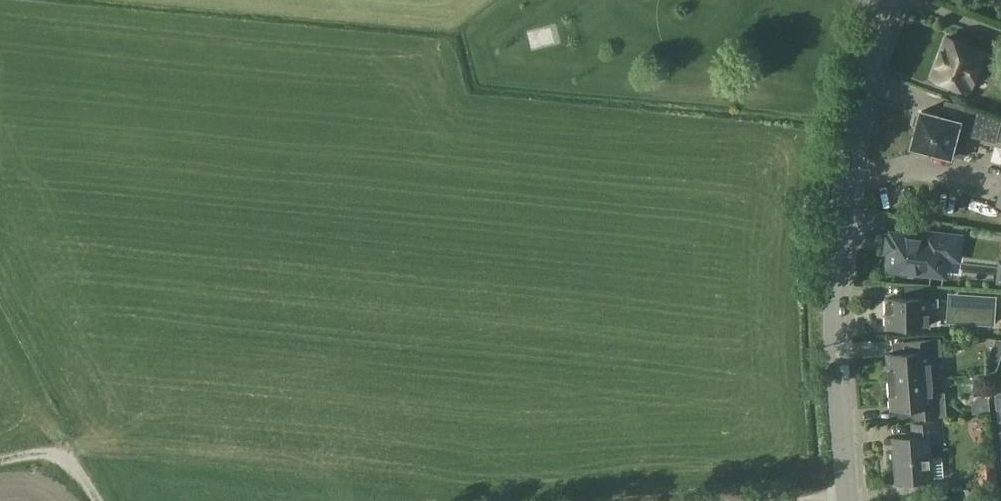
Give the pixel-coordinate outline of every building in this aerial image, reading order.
[(947,36),(933,75),(970,88),(976,73),(1000,82),(1000,56),(984,50),(984,49),(947,36)] [(960,120),(922,110),(913,145),(917,146),(916,151),(932,155),(933,150),(952,155),(958,130),(996,139),(1000,119),(963,105),(960,120)] [(893,233),(889,267),(893,268),(895,270),(927,274),(930,272),(934,272),(936,254),(958,257),(960,236),(928,233),(927,237),(893,233)] [(951,293),(949,319),(994,322),(996,296),(951,293)] [(930,325),(929,297),(888,297),(888,325),(930,325)] [(891,380),(932,377),(931,360),(943,359),(941,337),(911,339),(912,351),(888,353),(891,380)] [(932,377),(891,380),(893,407),(916,405),(917,417),(947,415),(945,393),(933,394),(932,377)] [(911,422),(912,436),(895,438),(899,480),(932,477),(929,442),(944,441),(943,419),(911,422)] [(980,486),(999,485),(996,458),(978,460),(980,486)] [(969,489),(970,500),(984,500),(982,487),(969,489)]
